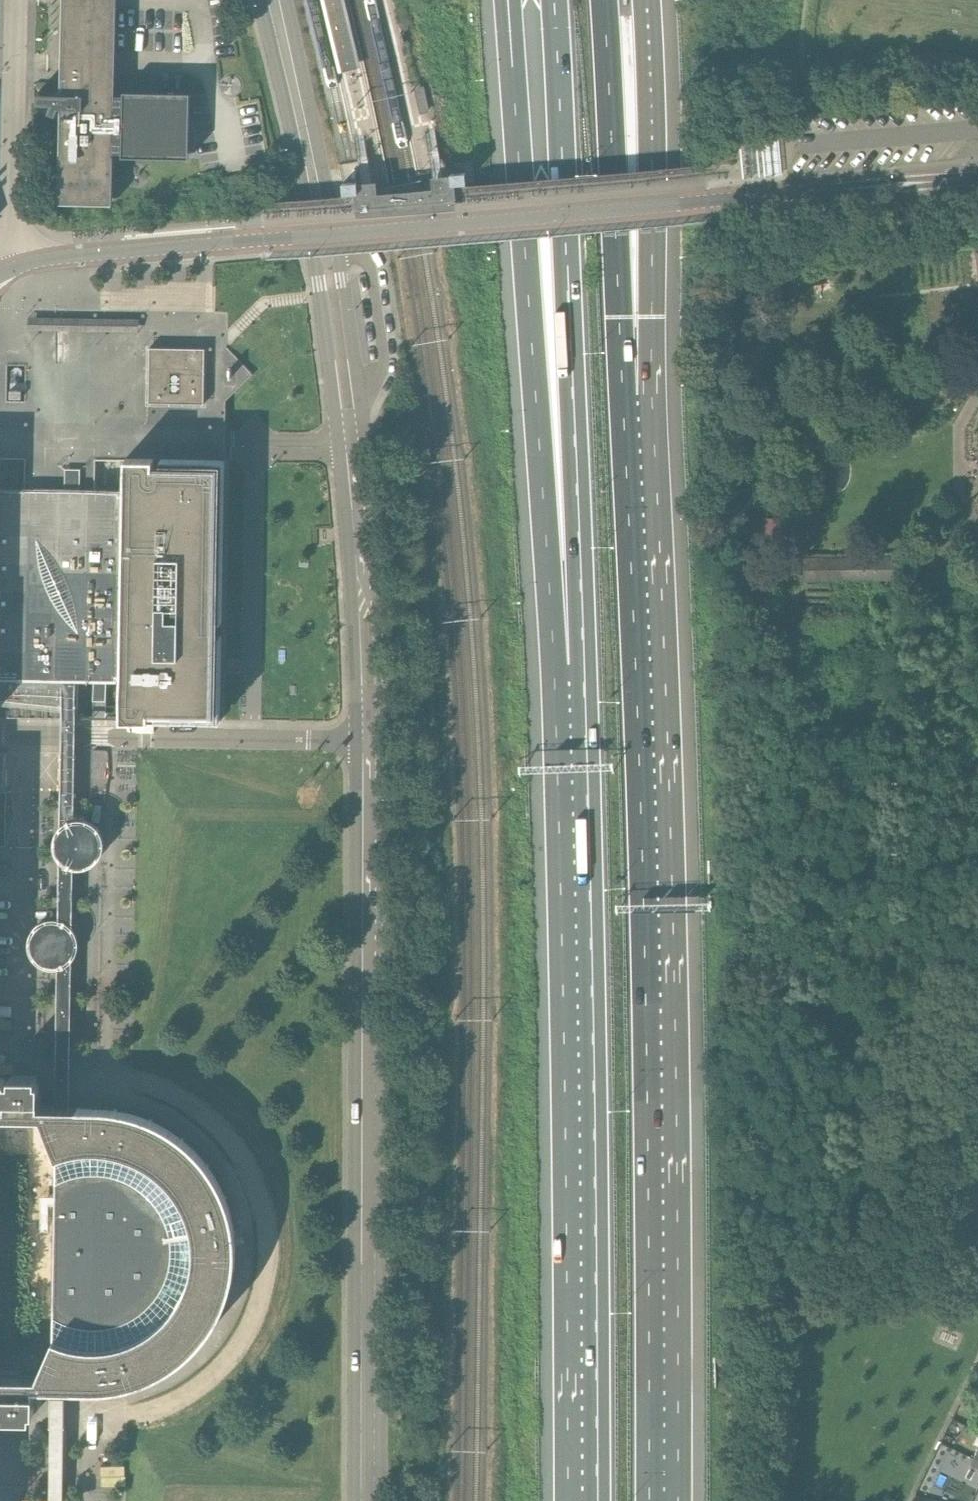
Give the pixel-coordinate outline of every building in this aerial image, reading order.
[(44,105),(52,106),(49,113),(57,116),(60,109),(62,110),(59,204),(113,205),(114,154),(182,154),(183,97),(116,96),(117,0),(64,0),(61,94),(38,94),(38,105),(44,105)] [(340,0),(322,5),(340,80),(358,76),(340,0)] [(741,167),(779,166),(778,133),(740,134),(741,167)] [(452,172),(453,185),(466,184),(465,171),(452,172)] [(343,181),(344,194),(356,193),(356,180),(343,181)] [(140,326),(140,314),(32,313),(31,325),(140,326)] [(149,403),(204,405),(205,349),(150,348),(149,403)] [(161,465),(154,465),(154,459),(126,459),(125,494),(80,493),(81,469),(73,469),(65,469),(65,493),(0,492),(0,718),(62,719),(77,719),(79,677),(94,677),(94,701),(99,701),(107,701),(107,677),(122,677),(122,720),(221,722),(225,466),(220,466),(161,465)] [(804,580),(903,579),(902,569),(804,570),(804,580)] [(74,869),(75,825),(77,746),(77,719),(62,719),(59,927),(58,970),(57,1107),(72,1107),(74,869)] [(98,859),(99,856),(101,853),(101,850),(102,846),(101,843),(100,840),(99,837),(97,833),(93,830),(91,828),(89,827),(87,826),(83,825),(79,825),(75,825),(74,869),(78,869),(81,869),(85,869),(88,868),(91,866),(93,864),(96,862),(98,859)] [(54,971),(58,970),(59,927),(55,926),(52,926),(49,927),(45,928),(42,929),(40,931),(37,934),(35,936),(34,939),(32,943),(32,946),(32,949),(32,952),(33,955),(34,958),(36,962),(40,966),(42,967),(44,969),(47,970),(50,971),(54,971)] [(1,1386),(1,1393),(0,1393),(0,1415),(1,1414),(2,1413),(2,1412),(5,1412),(5,1418),(32,1418),(32,1412),(35,1413),(35,1388),(51,1389),(52,1445),(50,1500),(63,1500),(64,1444),(66,1389),(74,1389),(110,1389),(114,1388),(120,1387),(124,1387),(131,1385),(139,1383),(145,1380),(152,1378),(159,1374),(167,1370),(173,1366),(180,1361),(184,1358),(190,1353),(196,1348),(200,1344),(206,1337),(209,1332),(212,1328),(215,1323),(218,1318),(222,1311),(225,1305),(227,1298),(230,1291),(232,1284),(234,1276),(235,1268),(236,1264),(236,1259),(237,1252),(237,1244),(236,1240),(236,1235),(235,1227),(234,1223),(233,1217),(232,1211),(231,1208),(228,1200),(226,1195),(225,1192),(221,1185),(219,1181),(217,1177),(212,1170),(210,1167),(207,1163),(202,1156),(196,1150),(192,1146),(188,1143),(183,1138),(176,1133),(169,1129),(163,1125),(158,1123),(150,1119),(142,1116),(134,1113),(127,1112),(121,1110),(114,1109),(108,1108),(103,1108),(97,1108),(72,1107),(57,1107),(40,1107),(40,1083),(37,1083),(37,1077),(11,1077),(10,1083),(8,1083),(7,1082),(7,1081),(6,1080),(6,1079),(4,1078),(3,1077),(2,1077),(1,1077),(0,1077),(0,1101),(1,1101),(6,1101),(6,1108),(0,1108),(0,1116),(43,1117),(57,1157),(54,1336),(38,1380),(0,1379),(0,1386),(1,1386)] [(975,1456),(973,1459),(957,1451),(954,1458),(970,1466),(970,1465),(977,1469),(977,1458),(975,1456)]
